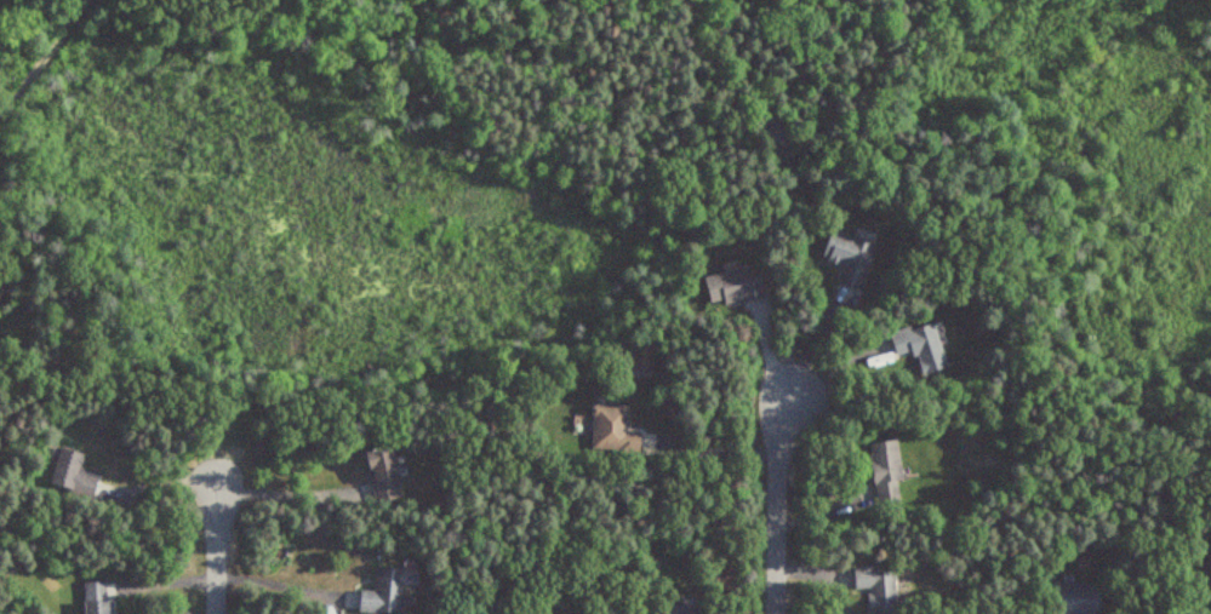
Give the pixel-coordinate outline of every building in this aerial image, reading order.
[(871,242),(827,232),(821,261),(843,265),(838,286),(861,290),(871,242)] [(764,294),(759,274),(748,277),(745,266),(701,277),(709,308),(764,294)] [(888,333),(893,356),(912,352),(917,376),(944,370),(933,322),(888,333)] [(655,373),(655,345),(631,345),(631,373),(655,373)] [(636,453),(637,432),(626,432),(626,407),(590,406),(589,452),(636,453)] [(894,441),(868,444),(874,504),(901,501),(894,441)] [(358,454),(373,503),(398,496),(384,447),(358,454)] [(91,499),(96,478),(78,474),(82,456),(56,450),(47,489),(91,499)] [(402,587),(415,588),(416,571),(372,569),(372,592),(358,591),(357,613),(401,613),(402,587)] [(894,569),(852,570),(853,590),(865,590),(866,613),(889,613),(896,613),(894,569)] [(82,613),(110,613),(110,584),(82,583),(82,613)] [(1052,613),(1098,613),(1098,584),(1052,584),(1052,613)]
